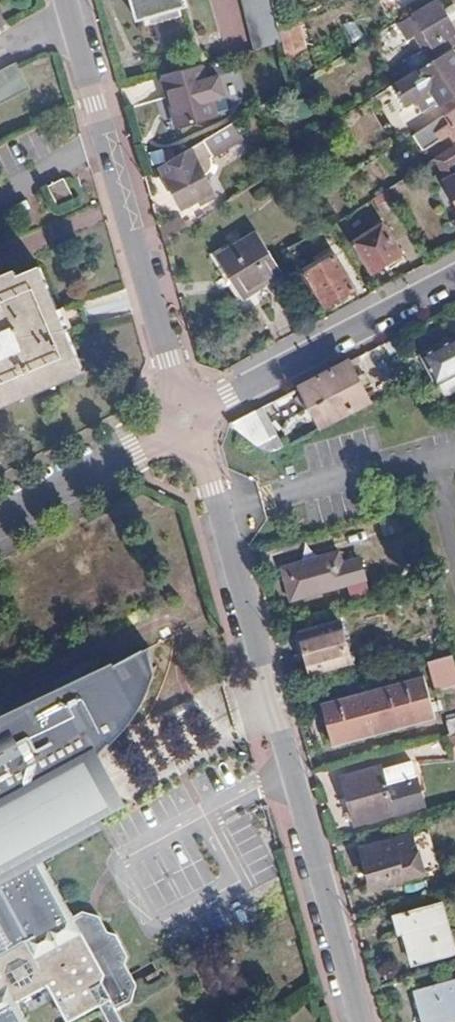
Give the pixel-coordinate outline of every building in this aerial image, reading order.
[(137,21),(186,7),(184,0),(131,0),(137,21)] [(281,42),(277,26),(270,0),(242,0),(254,50),(281,42)] [(454,47),(454,39),(453,35),(454,33),(454,28),(439,1),(409,19),(404,26),(410,35),(418,36),(432,60),(454,47)] [(299,21),(280,29),(291,56),(310,48),(299,21)] [(417,70),(387,88),(402,111),(412,105),(416,106),(421,113),(437,104),(439,106),(454,96),(454,57),(452,51),(418,72),(417,70)] [(0,71),(0,104),(29,88),(16,63),(0,71)] [(216,117),(201,65),(161,77),(167,98),(171,97),(180,128),(216,117)] [(419,132),(424,140),(438,132),(436,128),(448,120),(454,131),(454,109),(419,132)] [(240,126),(237,120),(162,166),(182,203),(192,197),(196,203),(217,190),(204,169),(208,166),(209,163),(210,160),(210,155),(208,151),(241,133),(238,127),(240,126)] [(437,157),(448,176),(443,180),(442,181),(454,201),(454,146),(437,157)] [(276,154),(284,168),(294,161),(287,149),(286,148),(276,154)] [(437,157),(432,161),(443,180),(448,176),(437,157)] [(70,180),(50,184),(54,204),(74,200),(70,180)] [(399,230),(407,224),(396,206),(388,211),(399,230)] [(402,254),(384,223),(353,242),(372,272),(402,254)] [(282,274),(259,231),(217,255),(240,298),(282,274)] [(291,249),(294,254),(301,250),(298,244),(291,249)] [(355,287),(333,250),(305,266),(328,304),(355,287)] [(55,376),(58,381),(84,371),(40,265),(17,273),(15,269),(0,275),(0,399),(55,376)] [(422,352),(440,389),(454,382),(454,335),(422,352)] [(402,382),(412,377),(394,341),(381,347),(395,374),(398,373),(402,382)] [(369,399),(349,360),(300,385),(320,425),(369,399)] [(278,441),(261,412),(231,428),(250,444),(262,451),(278,441)] [(361,578),(355,558),(340,562),(336,551),(281,567),(289,599),(361,578)] [(351,661),(339,620),(299,632),(310,672),(351,661)] [(88,799),(80,785),(72,786),(60,766),(76,751),(97,729),(119,700),(134,671),(140,646),(136,646),(131,630),(0,707),(0,850),(88,799)] [(426,660),(433,688),(454,683),(454,671),(450,654),(426,660)] [(433,714),(420,672),(319,700),(331,743),(433,714)] [(446,722),(449,731),(454,729),(454,719),(446,722)] [(443,733),(450,756),(454,754),(454,729),(449,731),(443,733)] [(421,804),(413,777),(385,786),(379,766),(340,778),(353,824),(421,804)] [(425,872),(414,833),(360,848),(372,887),(425,872)] [(14,985),(43,967),(64,1003),(95,984),(117,1021),(157,1021),(150,1009),(131,1020),(117,994),(132,986),(136,967),(124,950),(125,938),(113,917),(103,915),(96,900),(79,897),(69,903),(32,840),(0,858),(0,1021),(35,1021),(14,985)] [(410,963),(454,951),(440,903),(394,917),(399,933),(402,933),(410,963)] [(415,991),(424,1021),(449,1021),(454,1020),(454,980),(415,991)]
